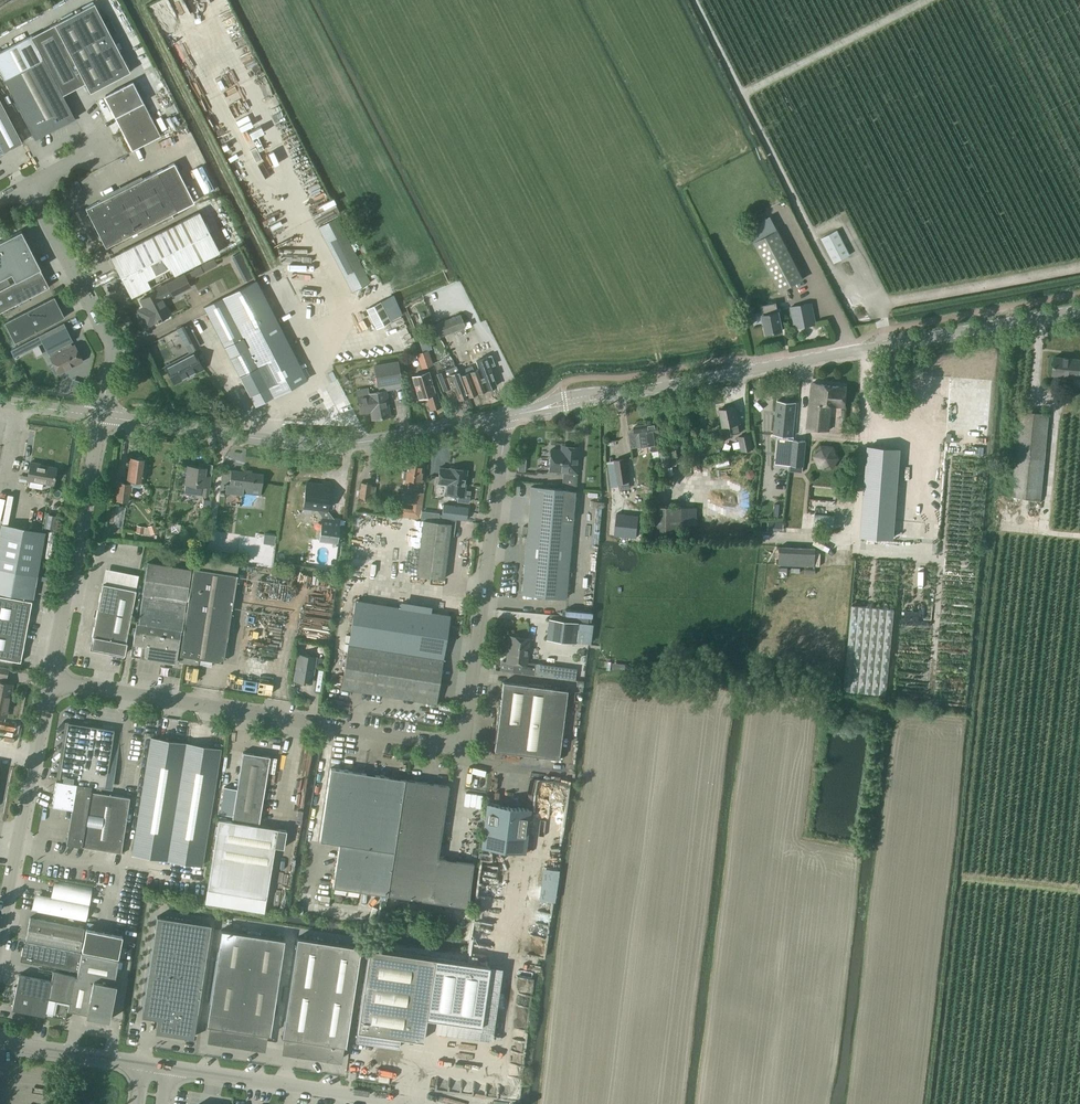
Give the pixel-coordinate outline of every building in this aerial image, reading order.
[(94,3),(31,36),(62,94),(85,83),(87,88),(90,93),(95,90),(130,72),(110,34),(115,31),(110,20),(104,23),(94,3)] [(31,36),(31,35),(0,51),(0,73),(22,115),(35,139),(74,118),(62,95),(62,94),(31,36)] [(160,136),(143,102),(132,81),(105,96),(133,150),(160,136)] [(0,101),(0,157),(3,155),(2,153),(22,142),(0,101)] [(174,163),(85,208),(105,247),(165,217),(167,221),(173,218),(171,214),(192,203),(194,202),(193,200),(174,163)] [(130,297),(219,252),(199,212),(110,257),(130,297)] [(352,291),(370,282),(336,217),(319,226),(352,291)] [(778,230),(755,242),(773,276),(780,290),(780,291),(804,279),(778,230)] [(833,263),(850,255),(837,230),(821,239),(833,263)] [(11,273),(15,281),(40,269),(40,268),(21,231),(18,232),(0,241),(0,279),(11,273)] [(241,252),(234,254),(239,273),(247,270),(241,252)] [(49,287),(40,269),(10,284),(7,278),(0,281),(0,312),(49,287)] [(190,286),(184,275),(166,284),(172,296),(190,286)] [(256,280),(204,307),(219,336),(255,405),(273,395),(274,398),(302,384),(300,381),(306,378),(256,280)] [(146,326),(170,314),(158,291),(140,300),(144,307),(138,310),(146,326)] [(14,343),(64,317),(54,297),(4,322),(14,343)] [(390,321),(380,302),(366,309),(376,329),(390,321)] [(782,330),(778,312),(776,303),(761,306),(766,334),(782,330)] [(795,328),(816,324),(811,303),(791,307),(795,328)] [(455,317),(452,318),(457,330),(464,327),(459,315),(457,310),(453,312),(455,317)] [(452,318),(443,321),(448,333),(457,330),(452,318)] [(443,321),(435,325),(440,337),(448,333),(443,321)] [(68,343),(72,341),(65,327),(41,340),(48,353),(50,352),(52,356),(50,357),(54,365),(52,366),(51,368),(54,373),(56,374),(58,373),(82,361),(74,345),(70,347),(68,343)] [(198,346),(191,333),(184,336),(191,350),(198,346)] [(14,357),(43,342),(41,340),(39,335),(10,350),(14,357)] [(427,350),(422,352),(420,353),(417,354),(422,368),(432,365),(427,350)] [(174,383),(202,368),(193,351),(165,366),(174,383)] [(1055,355),(1053,373),(1071,375),(1070,384),(1079,385),(1079,358),(1055,355)] [(486,389),(496,386),(486,360),(481,362),(483,367),(479,369),(486,389)] [(378,388),(401,384),(397,362),(374,365),(378,388)] [(468,396),(460,375),(457,366),(437,373),(443,388),(452,385),(458,400),(468,396)] [(486,389),(479,369),(474,371),(472,366),(468,367),(477,393),(486,389)] [(468,396),(477,393),(468,367),(463,369),(465,374),(460,375),(468,396)] [(428,372),(412,377),(419,399),(426,397),(429,408),(440,405),(437,392),(434,393),(428,372)] [(829,429),(830,419),(831,405),(845,406),(847,386),(812,383),(808,428),(829,429)] [(357,395),(360,413),(365,412),(367,410),(370,409),(371,415),(372,419),(389,416),(385,390),(384,390),(379,391),(369,393),(357,395)] [(792,436),(796,402),(777,400),(774,434),(792,436)] [(739,415),(736,415),(734,406),(720,409),(724,427),(729,426),(731,435),(740,433),(738,424),(741,423),(739,415)] [(1041,498),(1050,413),(1020,410),(1012,495),(1041,498)] [(661,450),(659,432),(665,431),(663,422),(652,424),(651,423),(645,424),(648,441),(649,444),(650,452),(652,451),(653,461),(660,460),(662,467),(672,465),(669,450),(659,452),(659,450),(661,450)] [(631,446),(649,444),(648,441),(645,424),(634,426),(635,432),(629,432),(631,446)] [(753,454),(752,448),(753,448),(751,434),(739,436),(741,451),(743,450),(744,455),(753,454)] [(803,466),(806,441),(778,438),(776,463),(803,466)] [(840,446),(817,445),(816,467),(839,468),(840,446)] [(869,447),(862,535),(893,538),(900,449),(869,447)] [(575,490),(578,450),(561,449),(561,450),(550,449),(549,471),(563,472),(562,489),(575,490)] [(128,502),(129,493),(131,494),(133,484),(141,485),(142,481),(145,459),(130,457),(127,483),(118,482),(116,501),(128,502)] [(615,465),(608,466),(611,487),(619,486),(618,482),(629,481),(626,459),(615,461),(615,465)] [(36,464),(36,463),(31,462),(27,480),(45,484),(45,482),(54,483),(57,468),(36,464)] [(420,472),(421,464),(408,462),(404,486),(410,487),(411,480),(421,481),(422,472),(420,472)] [(205,475),(205,467),(187,465),(185,484),(184,493),(195,494),(195,492),(202,492),(201,495),(208,496),(210,475),(205,475)] [(437,479),(439,466),(432,465),(430,478),(437,479)] [(449,468),(449,469),(439,467),(437,483),(447,484),(446,494),(458,495),(457,501),(468,502),(470,491),(464,491),(467,470),(449,468)] [(226,484),(225,493),(236,495),(236,492),(240,493),(260,495),(263,474),(231,470),(230,485),(226,484)] [(306,482),(303,506),(316,508),(322,516),(322,517),(320,532),(319,540),(336,542),(339,519),(333,518),(326,509),(327,509),(330,483),(322,481),(321,484),(306,482)] [(376,487),(371,486),(371,484),(361,482),(359,498),(374,500),(376,487)] [(575,490),(562,489),(531,487),(528,523),(572,526),(575,490)] [(421,518),(424,492),(414,490),(412,507),(400,506),(399,515),(421,518)] [(211,501),(203,500),(202,509),(209,510),(211,501)] [(114,524),(122,526),(126,506),(118,504),(114,524)] [(457,519),(461,519),(466,520),(467,512),(467,508),(443,505),(441,517),(457,519)] [(681,539),(681,507),(652,506),(651,538),(681,539)] [(635,537),(638,516),(617,514),(614,535),(635,537)] [(454,536),(456,519),(438,517),(438,522),(423,520),(416,576),(443,579),(449,535),(454,536)] [(567,579),(572,526),(528,523),(523,576),(567,579)] [(15,572),(36,576),(45,532),(1,524),(0,529),(0,569),(15,572)] [(157,532),(154,524),(147,527),(148,528),(144,527),(137,526),(136,533),(143,534),(143,533),(151,535),(157,532)] [(275,536),(264,534),(263,543),(274,544),(275,536)] [(814,566),(815,548),(780,546),(779,564),(814,566)] [(136,621),(130,655),(131,655),(153,659),(163,661),(175,663),(178,644),(179,644),(187,597),(190,575),(191,569),(147,562),(146,568),(142,596),(138,622),(136,621)] [(179,655),(178,662),(198,665),(199,658),(223,662),(236,575),(193,568),(189,597),(187,597),(179,644),(181,645),(179,655)] [(15,572),(0,569),(0,591),(11,593),(13,583),(15,572)] [(36,576),(15,572),(13,583),(34,587),(36,576)] [(565,598),(567,579),(523,576),(521,594),(565,598)] [(32,598),(34,587),(13,583),(11,593),(24,596),(32,598)] [(125,642),(136,590),(102,583),(92,636),(93,637),(91,647),(124,654),(127,642),(125,642)] [(24,596),(11,593),(0,591),(0,658),(20,662),(32,601),(23,599),(24,596)] [(435,703),(449,615),(356,600),(348,644),(341,688),(435,703)] [(886,695),(894,609),(851,605),(843,690),(886,695)] [(573,614),(573,620),(592,621),(592,610),(566,609),(566,614),(573,614)] [(575,643),(577,622),(548,619),(546,639),(575,643)] [(526,664),(529,638),(510,636),(506,662),(514,663),(512,672),(527,674),(529,664),(526,664)] [(311,683),(316,657),(298,654),(294,680),(311,683)] [(556,678),(557,667),(529,663),(529,664),(527,674),(556,678)] [(0,667),(0,712),(6,713),(11,685),(0,683),(1,676),(7,677),(8,669),(0,667)] [(558,759),(567,690),(543,687),(543,685),(528,683),(528,685),(503,682),(501,698),(499,697),(494,741),(495,742),(494,751),(558,759)] [(334,707),(341,708),(342,708),(343,701),(335,700),(334,707)] [(85,725),(68,723),(57,791),(54,791),(52,806),(72,809),(66,844),(121,852),(129,797),(100,793),(101,787),(105,788),(112,741),(111,741),(113,730),(91,726),(85,725)] [(167,860),(185,743),(151,737),(132,854),(167,860)] [(202,865),(220,749),(185,743),(167,860),(202,865)] [(259,822),(269,756),(243,752),(232,818),(259,822)] [(387,895),(405,779),(330,768),(319,841),(339,844),(332,887),(387,895)] [(564,822),(570,781),(531,776),(527,807),(536,808),(537,805),(549,807),(548,820),(564,822)] [(437,858),(448,786),(405,779),(387,895),(468,907),(473,863),(437,858)] [(486,803),(481,847),(499,849),(525,853),(530,809),(486,803)] [(207,889),(205,902),(264,911),(266,899),(270,870),(274,846),(283,848),(286,830),(279,829),(271,828),(219,819),(212,861),(207,889)] [(538,898),(554,901),(560,868),(544,865),(538,898)] [(85,921),(92,887),(59,880),(56,898),(40,895),(39,899),(36,899),(35,903),(38,904),(36,912),(85,921)] [(80,950),(84,928),(30,917),(25,939),(80,950)] [(210,925),(157,917),(141,1017),(142,1017),(142,1016),(157,1019),(156,1026),(163,1027),(162,1032),(193,1036),(210,925)] [(92,952),(95,930),(86,928),(81,950),(92,952)] [(118,957),(122,935),(95,930),(92,952),(118,957)] [(270,1034),(284,939),(221,930),(206,1024),(205,1024),(205,1025),(222,1027),(220,1040),(251,1045),(253,1032),(270,1035),(270,1034)] [(281,1036),(298,1039),(296,1052),(327,1057),(341,1059),(343,1046),(346,1046),(345,1045),(360,947),(297,937),(282,1036),(281,1036)] [(78,972),(81,953),(25,942),(24,948),(23,947),(21,955),(22,956),(21,961),(77,972),(78,972)] [(369,948),(355,1041),(398,1047),(400,1036),(422,1040),(424,1028),(425,1029),(426,1017),(437,1019),(480,1025),(489,966),(435,958),(369,948)] [(109,1020),(116,984),(114,984),(118,961),(81,953),(78,972),(77,972),(76,977),(53,972),(51,981),(18,974),(12,1009),(66,1019),(68,1010),(86,1013),(86,1016),(109,1020)] [(514,1037),(511,1050),(524,1053),(527,1039),(514,1037)] [(510,1063),(509,1074),(521,1074),(521,1069),(517,1069),(517,1063),(510,1063)]
